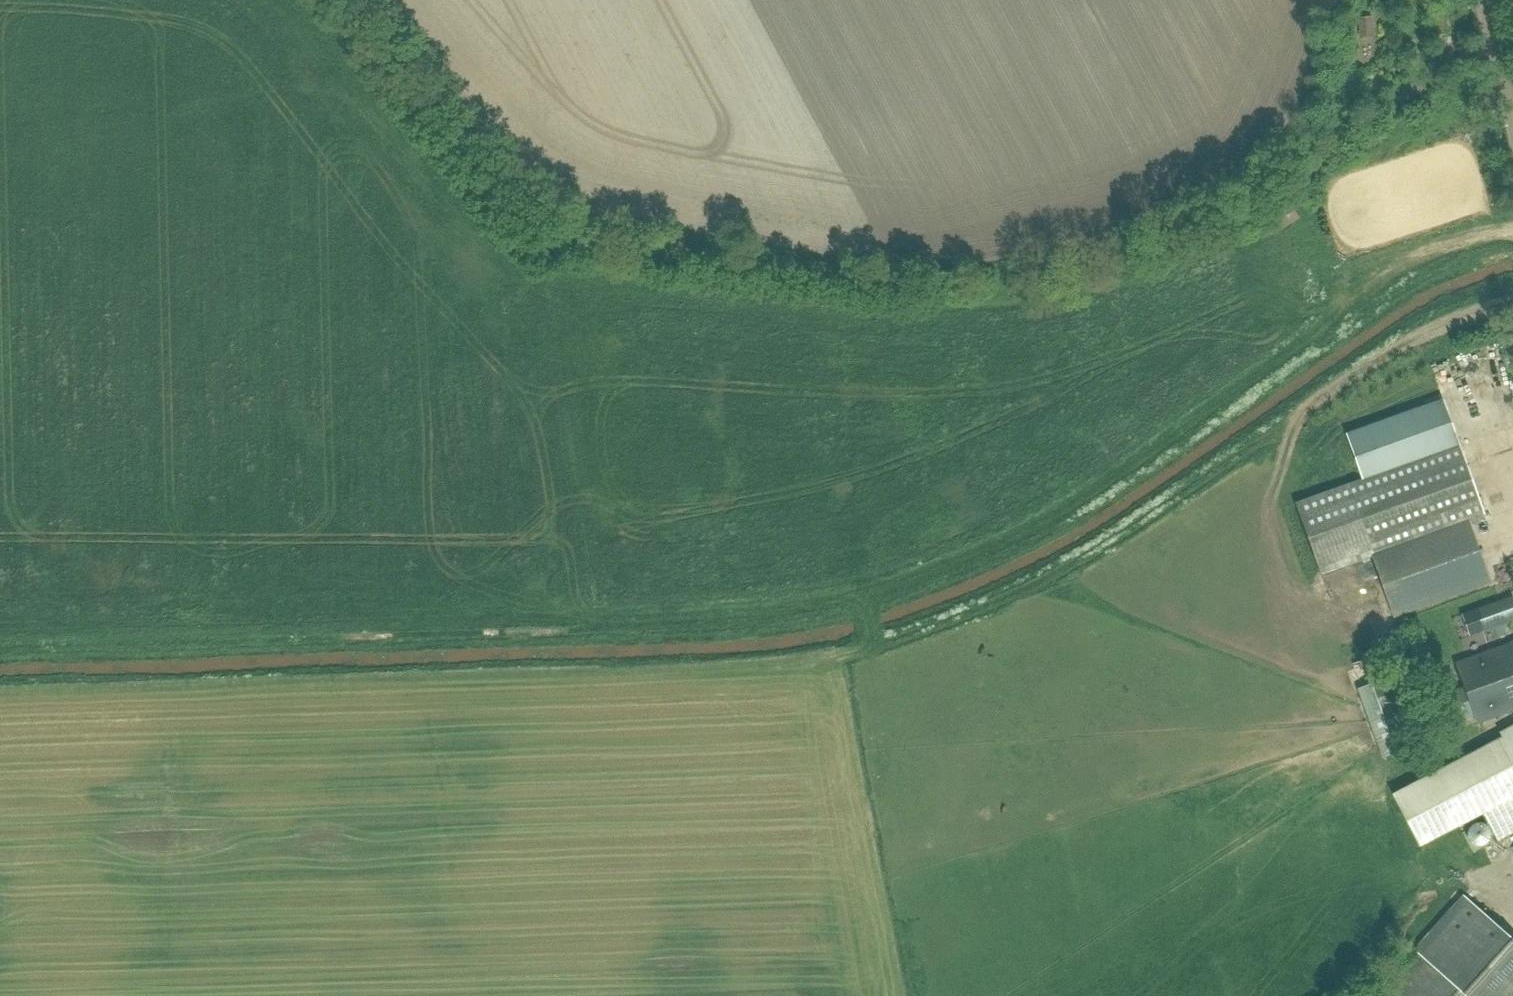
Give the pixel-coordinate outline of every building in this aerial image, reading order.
[(1488,380),(1493,417),(1504,415),(1499,378),(1488,380)] [(1364,479),(1295,503),(1320,573),(1371,555),(1393,617),(1491,583),(1469,520),(1483,515),(1443,401),(1348,434),(1364,479)] [(1512,596),(1475,609),(1483,632),(1512,621),(1512,599),(1512,596)] [(1461,666),(1483,726),(1512,715),(1512,647),(1461,666)] [(1356,667),(1360,676),(1380,666),(1375,657),(1356,667)] [(1370,725),(1382,760),(1420,746),(1395,675),(1357,689),(1370,725)] [(1476,721),(1464,690),(1438,700),(1449,731),(1476,721)] [(1499,733),(1501,737),(1392,795),(1419,846),(1481,813),(1497,842),(1512,833),(1512,726),(1499,733)] [(1462,897),(1413,951),(1418,956),(1383,995),(1512,995),(1512,943),(1462,897)]
